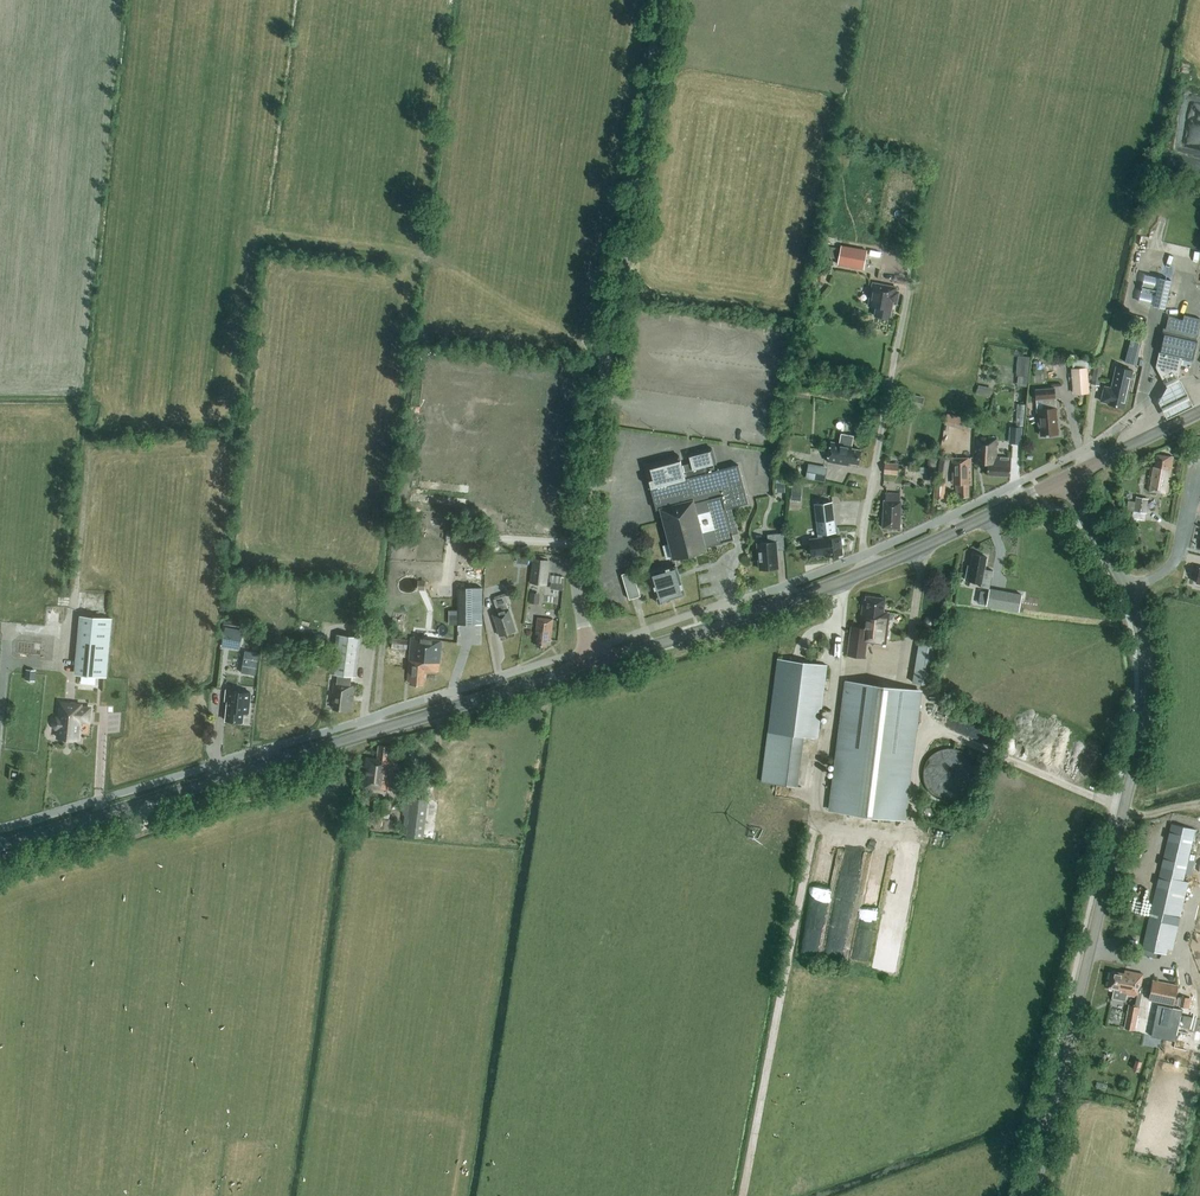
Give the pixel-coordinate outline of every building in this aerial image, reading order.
[(864,269),(867,250),(841,245),(838,264),(864,269)] [(836,258),(838,248),(830,247),(828,257),(836,258)] [(1165,308),(1171,280),(1145,274),(1139,302),(1165,308)] [(895,304),(897,290),(894,290),(894,287),(870,283),(866,305),(875,307),(873,316),(888,318),(891,303),(895,304)] [(1199,324),(1199,319),(1184,315),(1183,319),(1168,316),(1166,328),(1163,328),(1162,334),(1164,334),(1160,350),(1161,350),(1158,362),(1166,377),(1177,372),(1181,355),(1193,357),(1199,324)] [(1128,360),(1138,363),(1146,335),(1135,333),(1128,360)] [(1103,364),(1094,363),(1091,384),(1099,386),(1103,364)] [(1089,392),(1087,367),(1071,368),(1073,393),(1089,392)] [(1132,371),(1116,367),(1111,389),(1104,387),(1101,402),(1124,407),(1132,371)] [(1173,378),(1161,384),(1163,387),(1155,403),(1164,420),(1189,408),(1173,378)] [(827,390),(803,384),(801,391),(825,396),(827,390)] [(990,386),(977,384),(975,393),(989,396),(990,386)] [(866,391),(853,388),(851,397),(862,399),(861,403),(864,404),(866,391)] [(1055,408),(1054,398),(1055,398),(1055,388),(1035,389),(1036,399),(1038,420),(1039,420),(1040,435),(1058,434),(1056,408),(1055,408)] [(921,408),(923,397),(907,393),(905,403),(901,402),(899,408),(910,411),(911,406),(921,408)] [(1023,426),(1025,404),(1018,404),(1016,426),(1023,426)] [(962,429),(970,431),(973,420),(957,415),(955,423),(963,425),(962,429)] [(1023,426),(1014,426),(1014,440),(1023,441),(1023,426)] [(832,440),(828,461),(850,465),(850,462),(860,464),(863,448),(853,447),(853,444),(855,435),(841,433),(839,442),(832,440)] [(1010,476),(1011,457),(996,456),(997,438),(975,437),(974,463),(988,463),(987,474),(1010,476)] [(739,464),(715,470),(714,464),(717,463),(713,448),(689,454),(692,465),(683,467),(680,455),(645,464),(657,509),(660,508),(673,559),(707,550),(705,544),(734,536),(726,508),(749,503),(739,464)] [(1168,493),(1173,457),(1157,454),(1154,467),(1151,466),(1147,490),(1168,493)] [(973,484),(971,457),(952,458),(953,484),(956,484),(956,494),(959,494),(959,497),(970,497),(969,485),(973,484)] [(947,479),(949,460),(938,458),(936,477),(947,479)] [(888,461),(887,472),(902,473),(902,462),(888,461)] [(824,482),(827,467),(808,463),(806,478),(824,482)] [(949,481),(937,481),(937,495),(949,496),(949,481)] [(791,485),(791,500),(801,500),(802,486),(791,485)] [(900,501),(900,493),(886,493),(886,500),(884,500),(883,526),(883,527),(900,528),(901,501),(900,501)] [(1134,511),(1146,513),(1148,498),(1136,497),(1135,501),(1134,510),(1134,511)] [(1134,510),(1135,501),(1128,500),(1126,509),(1134,510)] [(835,527),(832,502),(815,504),(818,537),(809,538),(811,557),(842,553),(840,543),(842,543),(841,536),(837,536),(836,527),(835,527)] [(499,548),(500,520),(491,520),(490,548),(499,548)] [(759,570),(779,568),(778,550),(785,549),(783,533),(767,534),(768,541),(756,542),(759,570)] [(968,566),(966,580),(982,583),(981,587),(990,588),(993,570),(984,568),(986,560),(983,560),(983,556),(974,554),(971,566),(968,566)] [(546,584),(548,560),(534,558),(531,582),(546,584)] [(659,603),(671,600),(670,598),(685,594),(676,564),(650,572),(659,603)] [(629,599),(640,595),(633,570),(622,574),(629,599)] [(482,623),(482,588),(458,588),(458,623),(482,623)] [(1022,594),(989,589),(987,605),(1019,611),(1022,594)] [(533,590),(531,599),(541,602),(543,592),(533,590)] [(500,635),(516,630),(507,603),(508,602),(506,595),(493,599),(498,612),(493,614),(500,635)] [(884,611),(886,598),(867,595),(866,599),(863,598),(860,626),(851,625),(847,655),(866,657),(868,641),(886,644),(890,612),(884,611)] [(102,606),(87,605),(86,612),(101,613),(102,606)] [(113,618),(80,615),(74,674),(107,677),(113,618)] [(550,640),(553,619),(538,617),(536,633),(538,634),(537,644),(536,644),(536,645),(547,646),(547,645),(547,639),(550,640)] [(222,646),(240,649),(243,630),(225,627),(222,646)] [(355,676),(359,636),(336,634),(331,674),(337,674),(336,682),(334,682),(333,693),(335,693),(333,708),(351,710),(354,685),(350,684),(351,676),(355,676)] [(439,671),(442,642),(439,641),(439,640),(411,637),(408,680),(412,680),(411,684),(423,685),(424,669),(439,671)] [(393,648),(407,649),(408,639),(394,638),(393,648)] [(932,685),(939,641),(919,638),(912,682),(932,685)] [(245,650),(241,672),(257,675),(261,652),(245,650)] [(818,738),(827,664),(778,658),(768,732),(818,738)] [(903,819),(920,691),(847,682),(831,810),(903,819)] [(226,720),(243,722),(243,714),(249,715),(252,692),(227,690),(226,701),(228,701),(226,720)] [(91,724),(93,706),(84,706),(84,703),(60,701),(59,718),(57,718),(53,721),(53,727),(55,730),(57,730),(56,738),(80,741),(82,723),(91,724)] [(397,769),(399,757),(393,756),(394,750),(390,750),(391,746),(379,744),(377,758),(366,757),(362,785),(371,786),(371,789),(390,791),(393,768),(397,769)] [(956,764),(958,773),(954,774),(955,779),(964,777),(963,771),(969,769),(967,761),(956,764)] [(390,818),(392,800),(376,798),(374,816),(390,818)] [(424,838),(428,801),(410,799),(406,836),(424,838)] [(1188,881),(1183,880),(1195,829),(1171,824),(1142,948),(1166,954),(1167,948),(1173,949),(1188,881)] [(844,954),(856,899),(838,896),(826,951),(844,954)] [(861,925),(856,957),(870,959),(875,928),(861,925)] [(1143,974),(1125,969),(1125,971),(1124,971),(1124,973),(1111,970),(1108,987),(1121,990),(1120,992),(1126,993),(1126,994),(1139,997),(1141,986),(1143,974)] [(1153,980),(1149,999),(1165,1003),(1174,1004),(1182,1006),(1189,1008),(1191,998),(1181,996),(1181,997),(1176,996),(1178,985),(1153,980)] [(1158,1003),(1151,1035),(1166,1037),(1170,1017),(1181,1019),(1183,1008),(1158,1003)] [(1134,1029),(1139,1007),(1129,1005),(1125,1027),(1134,1029)] [(1137,1067),(1143,1069),(1146,1059),(1140,1057),(1137,1067)]
